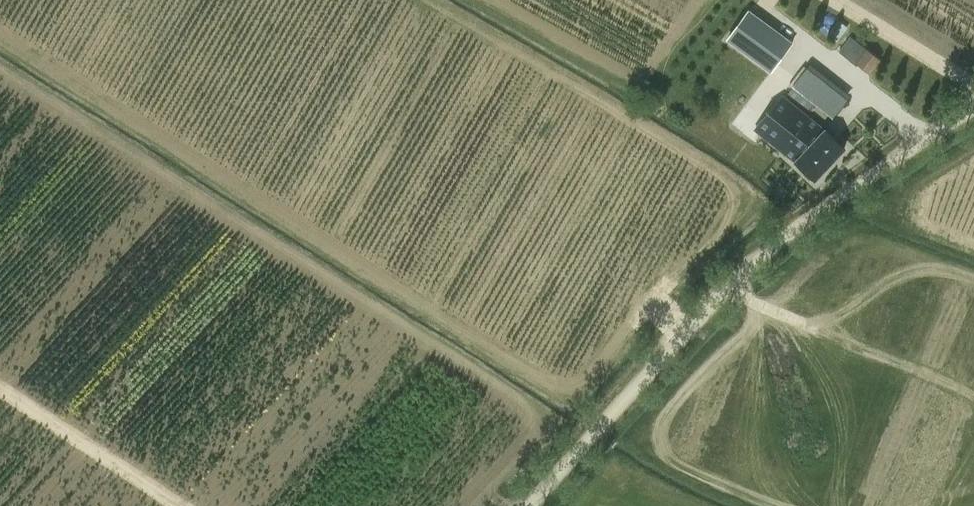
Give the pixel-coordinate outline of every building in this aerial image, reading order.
[(752,8),(729,36),(771,70),(794,42),(752,8)] [(851,36),(850,38),(842,47),(839,52),(857,66),(858,65),(870,74),(881,60),(868,49),(868,50),(851,36)] [(791,90),(812,107),(817,101),(836,117),(852,97),(812,65),(791,90)] [(826,130),(782,95),(754,130),(795,162),(815,181),(845,149),(826,130)]
